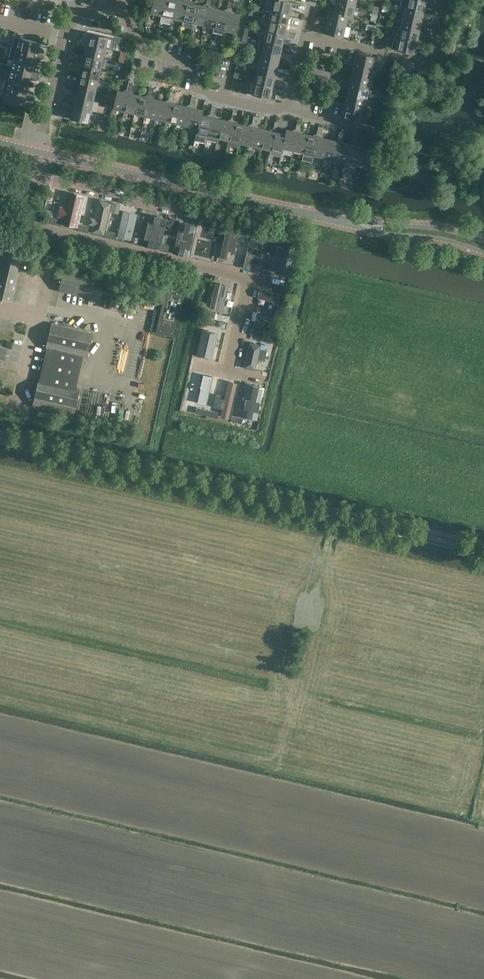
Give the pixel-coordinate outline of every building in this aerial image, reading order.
[(150,12),(161,15),(165,0),(153,0),(150,12)] [(161,15),(160,20),(170,23),(172,17),(176,0),(165,0),(161,15)] [(189,2),(189,0),(185,0),(185,1),(181,0),(176,0),(172,17),(183,20),(187,1),(189,2)] [(287,0),(287,1),(284,0),(273,0),(271,8),(290,12),(289,15),(294,16),(295,11),(290,10),(292,1),(287,0)] [(426,2),(426,0),(402,0),(401,5),(405,6),(424,10),(426,2)] [(197,4),(189,2),(187,1),(183,20),(193,22),(197,4)] [(208,6),(210,7),(211,2),(207,1),(206,6),(197,4),(193,22),(204,24),(208,6)] [(352,16),(355,5),(337,1),(334,11),(348,14),(348,15),(352,16)] [(229,11),(231,11),(232,6),(228,5),(227,10),(218,9),(214,27),(225,29),(229,11)] [(214,27),(218,9),(210,7),(208,6),(204,24),(214,27)] [(422,18),(424,10),(405,6),(403,16),(421,20),(421,23),(426,24),(427,19),(422,18)] [(287,23),(289,15),(290,12),(271,8),(269,19),(287,23)] [(345,25),(348,15),(348,14),(334,11),(330,10),(328,19),(327,21),(345,25)] [(240,14),(231,11),(229,11),(225,29),(236,32),(240,14)] [(419,31),(421,23),(421,20),(403,16),(401,27),(419,31)] [(350,26),(345,25),(327,21),(328,19),(322,17),(321,22),(327,23),(324,32),(348,37),(350,26)] [(285,31),(287,23),(269,19),(266,29),(285,33),(284,36),(289,37),(290,32),(285,31)] [(417,39),(419,31),(401,27),(398,37),(416,42),(416,44),(421,45),(422,40),(417,39)] [(282,44),(284,36),(285,33),(266,29),(264,40),(282,44)] [(90,32),(88,41),(87,43),(105,47),(115,50),(116,45),(113,44),(115,38),(90,32)] [(36,50),(37,48),(38,41),(15,36),(12,47),(44,54),(44,51),(44,49),(39,48),(39,51),(36,50)] [(414,53),(416,44),(416,42),(398,37),(395,48),(414,53)] [(103,58),(105,47),(87,43),(88,41),(83,40),(82,44),(87,45),(85,54),(103,58)] [(280,52),(282,44),(264,40),(261,50),(280,55),(279,57),(284,58),(285,54),(280,52)] [(43,58),(44,54),(12,47),(10,58),(14,58),(33,63),(35,55),(38,55),(37,58),(41,59),(43,58)] [(277,65),(279,57),(280,55),(261,50),(259,61),(277,65)] [(357,52),(355,61),(354,63),(372,67),(375,56),(357,52)] [(101,68),(103,58),(85,54),(83,62),(82,64),(101,68)] [(31,71),(33,63),(14,58),(11,69),(39,75),(39,72),(39,70),(34,69),(34,72),(31,71)] [(370,78),(372,67),(354,63),(355,61),(350,60),(349,64),(354,65),(352,73),(370,78)] [(98,79),(101,68),(82,64),(83,62),(78,61),(77,65),(82,66),(80,75),(98,79)] [(275,73),(277,65),(259,61),(257,71),(275,76),(274,78),(279,79),(280,75),(275,73)] [(38,79),(39,75),(11,69),(9,80),(28,84),(30,76),(33,76),(32,79),(37,80),(38,79)] [(406,70),(400,69),(398,76),(405,78),(406,70)] [(272,86),(274,78),(275,76),(257,71),(254,82),(272,86)] [(368,88),(370,78),(352,73),(350,82),(349,84),(368,88)] [(96,89),(98,79),(80,75),(78,83),(77,85),(96,89)] [(28,84),(9,80),(4,78),(2,89),(7,90),(34,96),(35,93),(34,91),(29,90),(29,93),(26,92),(28,84)] [(365,99),(368,88),(349,84),(350,82),(345,81),(344,85),(349,86),(347,94),(365,99)] [(93,100),(96,89),(77,85),(78,83),(73,82),(72,86),(77,87),(75,96),(93,100)] [(270,97),(272,86),(254,82),(252,93),(270,97)] [(128,92),(131,93),(132,88),(127,87),(126,92),(117,90),(113,108),(124,110),(128,92)] [(33,100),(34,96),(7,90),(4,101),(23,106),(25,97),(28,97),(27,100),(32,101),(33,100)] [(149,97),(152,98),(153,92),(148,91),(147,97),(139,95),(135,113),(145,115),(149,97)] [(139,95),(131,93),(128,92),(124,110),(135,113),(139,95)] [(363,109),(365,99),(347,94),(345,103),(345,105),(363,109)] [(91,111),(93,100),(75,96),(73,104),(72,106),(91,111)] [(170,102),(173,102),(174,97),(170,96),(168,101),(160,99),(156,118),(166,120),(170,102)] [(160,99),(152,98),(149,97),(145,115),(156,118),(160,99)] [(192,107),(194,107),(195,102),(191,101),(189,106),(181,104),(177,123),(187,125),(192,107)] [(177,123),(181,104),(173,102),(170,102),(166,120),(177,123)] [(360,120),(363,109),(345,105),(345,103),(340,102),(339,106),(344,107),(342,116),(360,120)] [(88,122),(91,111),(72,106),(73,104),(68,103),(67,107),(72,108),(70,117),(88,122)] [(203,109),(194,107),(192,107),(187,125),(198,127),(198,128),(201,114),(203,109)] [(212,116),(214,117),(215,112),(211,111),(210,116),(201,114),(198,128),(198,127),(196,132),(208,135),(212,116)] [(218,137),(222,119),(214,117),(212,116),(208,135),(218,137)] [(233,121),(235,122),(236,117),(232,116),(231,121),(222,119),(218,137),(229,140),(233,121)] [(238,146),(239,142),(243,124),(235,122),(233,121),(229,140),(228,143),(238,146)] [(254,126),(256,127),(257,122),(253,121),(252,126),(243,124),(239,142),(250,144),(254,126)] [(260,147),(264,129),(256,127),(254,126),(250,144),(260,147)] [(275,131),(277,132),(278,127),(274,126),(273,131),(264,129),(260,147),(271,149),(275,131)] [(297,131),(299,132),(301,127),(296,126),(295,131),(286,129),(285,133),(285,134),(282,147),(283,147),(293,150),(297,131)] [(285,134),(285,133),(277,132),(275,131),(271,149),(282,152),(283,147),(282,147),(285,134)] [(303,152),(308,134),(299,132),(297,131),(293,150),(303,152)] [(318,136),(320,137),(322,132),(317,131),(316,136),(308,134),(303,152),(314,155),(318,136)] [(325,157),(329,139),(320,137),(318,136),(314,155),(325,157)] [(339,141),(342,142),(343,137),(338,136),(337,141),(329,139),(325,157),(335,159),(339,141)] [(360,146),(363,146),(364,141),(359,140),(358,146),(350,144),(346,162),(356,164),(360,146)] [(346,162),(350,144),(342,142),(339,141),(335,159),(346,162)] [(371,149),(363,146),(360,146),(356,164),(367,167),(371,149)] [(59,217),(79,222),(85,197),(68,193),(64,211),(61,210),(59,217)] [(108,228),(113,205),(95,201),(89,224),(108,228)] [(163,237),(168,213),(149,209),(144,232),(151,234),(163,237)] [(124,231),(133,233),(138,216),(123,212),(119,230),(124,231)] [(62,219),(51,217),(50,223),(60,225),(62,219)] [(78,229),(88,232),(90,226),(79,223),(78,229)] [(202,236),(218,238),(220,225),(204,223),(202,236)] [(226,223),(224,228),(235,231),(236,225),(226,223)] [(194,255),(200,229),(179,224),(173,250),(194,255)] [(260,231),(250,228),(249,234),(259,237),(260,231)] [(107,230),(105,235),(105,236),(116,238),(117,232),(107,230)] [(236,266),(242,238),(225,234),(218,262),(236,266)] [(285,236),(274,234),(273,240),(283,242),(285,236)] [(134,236),(133,242),(143,245),(145,239),(134,236)] [(162,243),(160,249),(171,251),(172,245),(162,243)] [(265,272),(271,247),(255,243),(249,268),(265,272)] [(290,250),(274,246),(268,272),(284,276),(290,250)] [(13,259),(12,258),(12,255),(1,252),(0,255),(0,256),(2,256),(0,263),(0,296),(12,299),(21,260),(13,259)] [(99,298),(104,280),(64,270),(60,289),(99,298)] [(210,302),(209,307),(224,311),(229,287),(216,284),(212,302),(210,302)] [(175,336),(184,295),(165,291),(156,332),(175,336)] [(265,291),(258,319),(276,322),(282,295),(265,291)] [(214,318),(216,313),(205,310),(204,316),(214,318)] [(214,320),(203,317),(202,323),(213,326),(214,320)] [(254,321),(252,327),(263,330),(263,329),(264,324),(254,321)] [(91,335),(51,326),(47,345),(48,345),(46,353),(40,383),(38,382),(34,402),(74,411),(79,391),(60,387),(68,350),(87,355),(91,335)] [(202,326),(196,355),(213,359),(220,330),(202,326)] [(263,331),(252,328),(251,334),(261,337),(263,331)] [(263,339),(254,337),(246,369),(266,374),(274,342),(263,339)] [(208,379),(193,375),(187,399),(195,401),(202,403),(208,379)] [(231,407),(237,384),(220,380),(214,407),(230,410),(231,407)] [(264,388),(249,384),(243,409),(250,410),(258,412),(264,388)] [(149,394),(144,393),(145,386),(139,385),(135,401),(147,404),(149,394)] [(206,415),(208,409),(197,407),(195,412),(195,413),(206,415)] [(219,412),(208,409),(206,415),(217,418),(219,412)] [(231,421),(241,424),(242,423),(243,418),(232,415),(231,421)]
